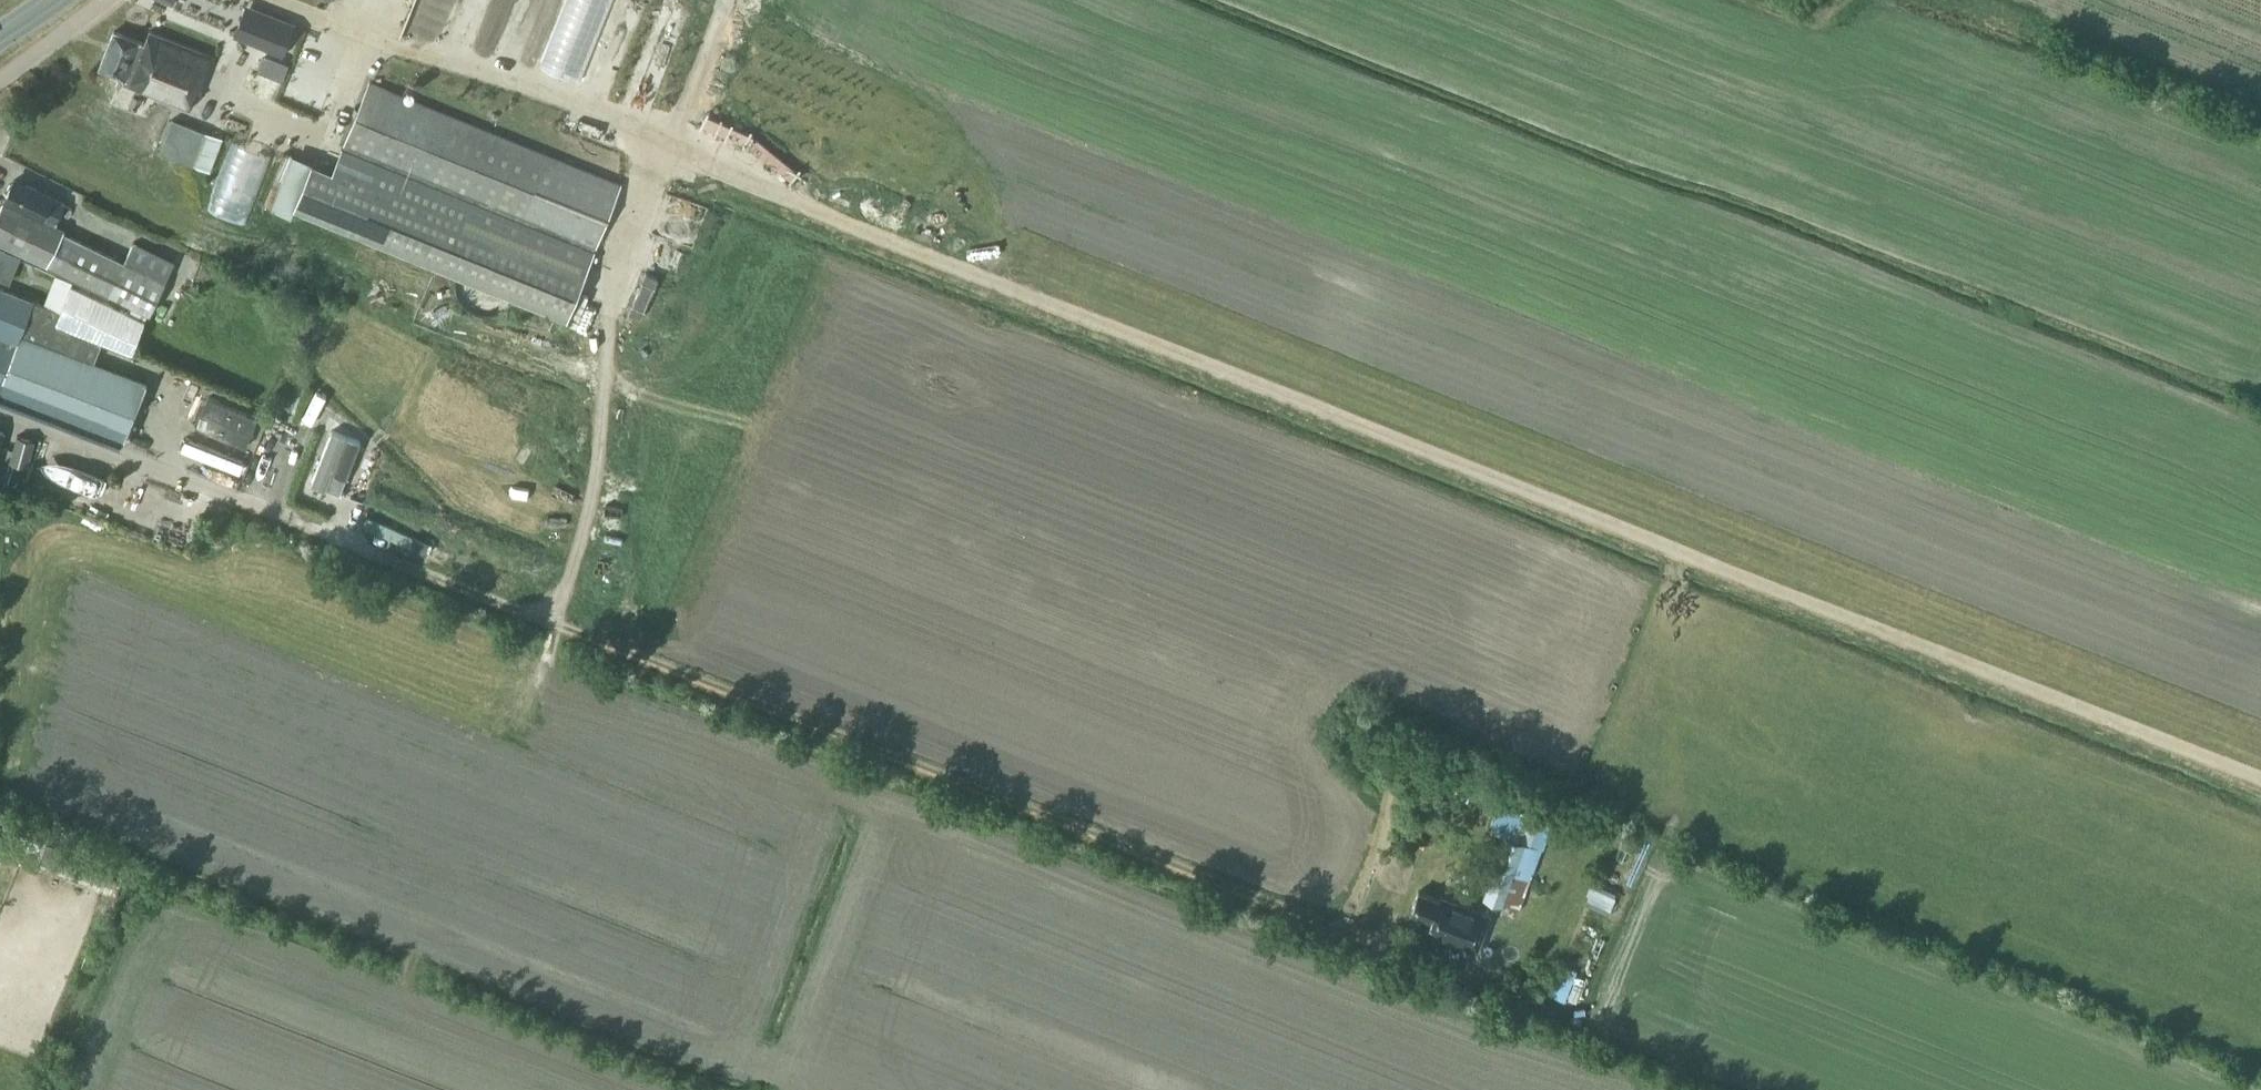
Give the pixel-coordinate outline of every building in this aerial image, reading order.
[(255,43),(284,54),(293,29),(265,18),(255,43)] [(190,108),(197,91),(199,92),(214,55),(150,30),(145,42),(114,30),(100,66),(125,76),(123,81),(190,108)] [(264,53),(258,69),(282,79),(289,63),(264,53)] [(456,292),(460,301),(466,308),(474,313),(484,316),(493,315),(502,312),(510,306),(515,298),(516,295),(566,316),(621,185),(370,82),(333,172),(313,164),(296,205),(459,272),(458,272),(456,282),(456,292)] [(172,119),(166,135),(179,140),(172,155),(210,170),(222,138),(185,124),(172,119)] [(235,140),(213,208),(250,220),(272,152),(235,140)] [(66,201),(53,195),(54,195),(28,182),(27,185),(14,179),(5,198),(5,199),(0,209),(0,240),(48,264),(110,293),(152,312),(176,260),(135,240),(126,261),(63,231),(65,227),(56,223),(66,201)] [(10,281),(20,255),(4,249),(5,247),(0,245),(0,277),(10,281)] [(122,445),(147,382),(94,361),(102,340),(132,352),(136,343),(145,320),(72,284),(62,310),(0,286),(0,396),(122,445)] [(17,435),(11,460),(28,465),(34,440),(17,435)] [(120,499),(124,487),(62,465),(58,477),(120,499)] [(1505,809),(1488,898),(1533,907),(1551,818),(1505,809)] [(107,875),(112,878),(116,867),(110,864),(111,864),(63,847),(56,867),(104,884),(107,875)] [(1598,882),(1593,899),(1619,906),(1624,889),(1598,882)] [(1428,930),(1477,949),(1491,913),(1441,895),(1440,898),(1419,890),(1411,911),(1432,919),(1428,930)]
